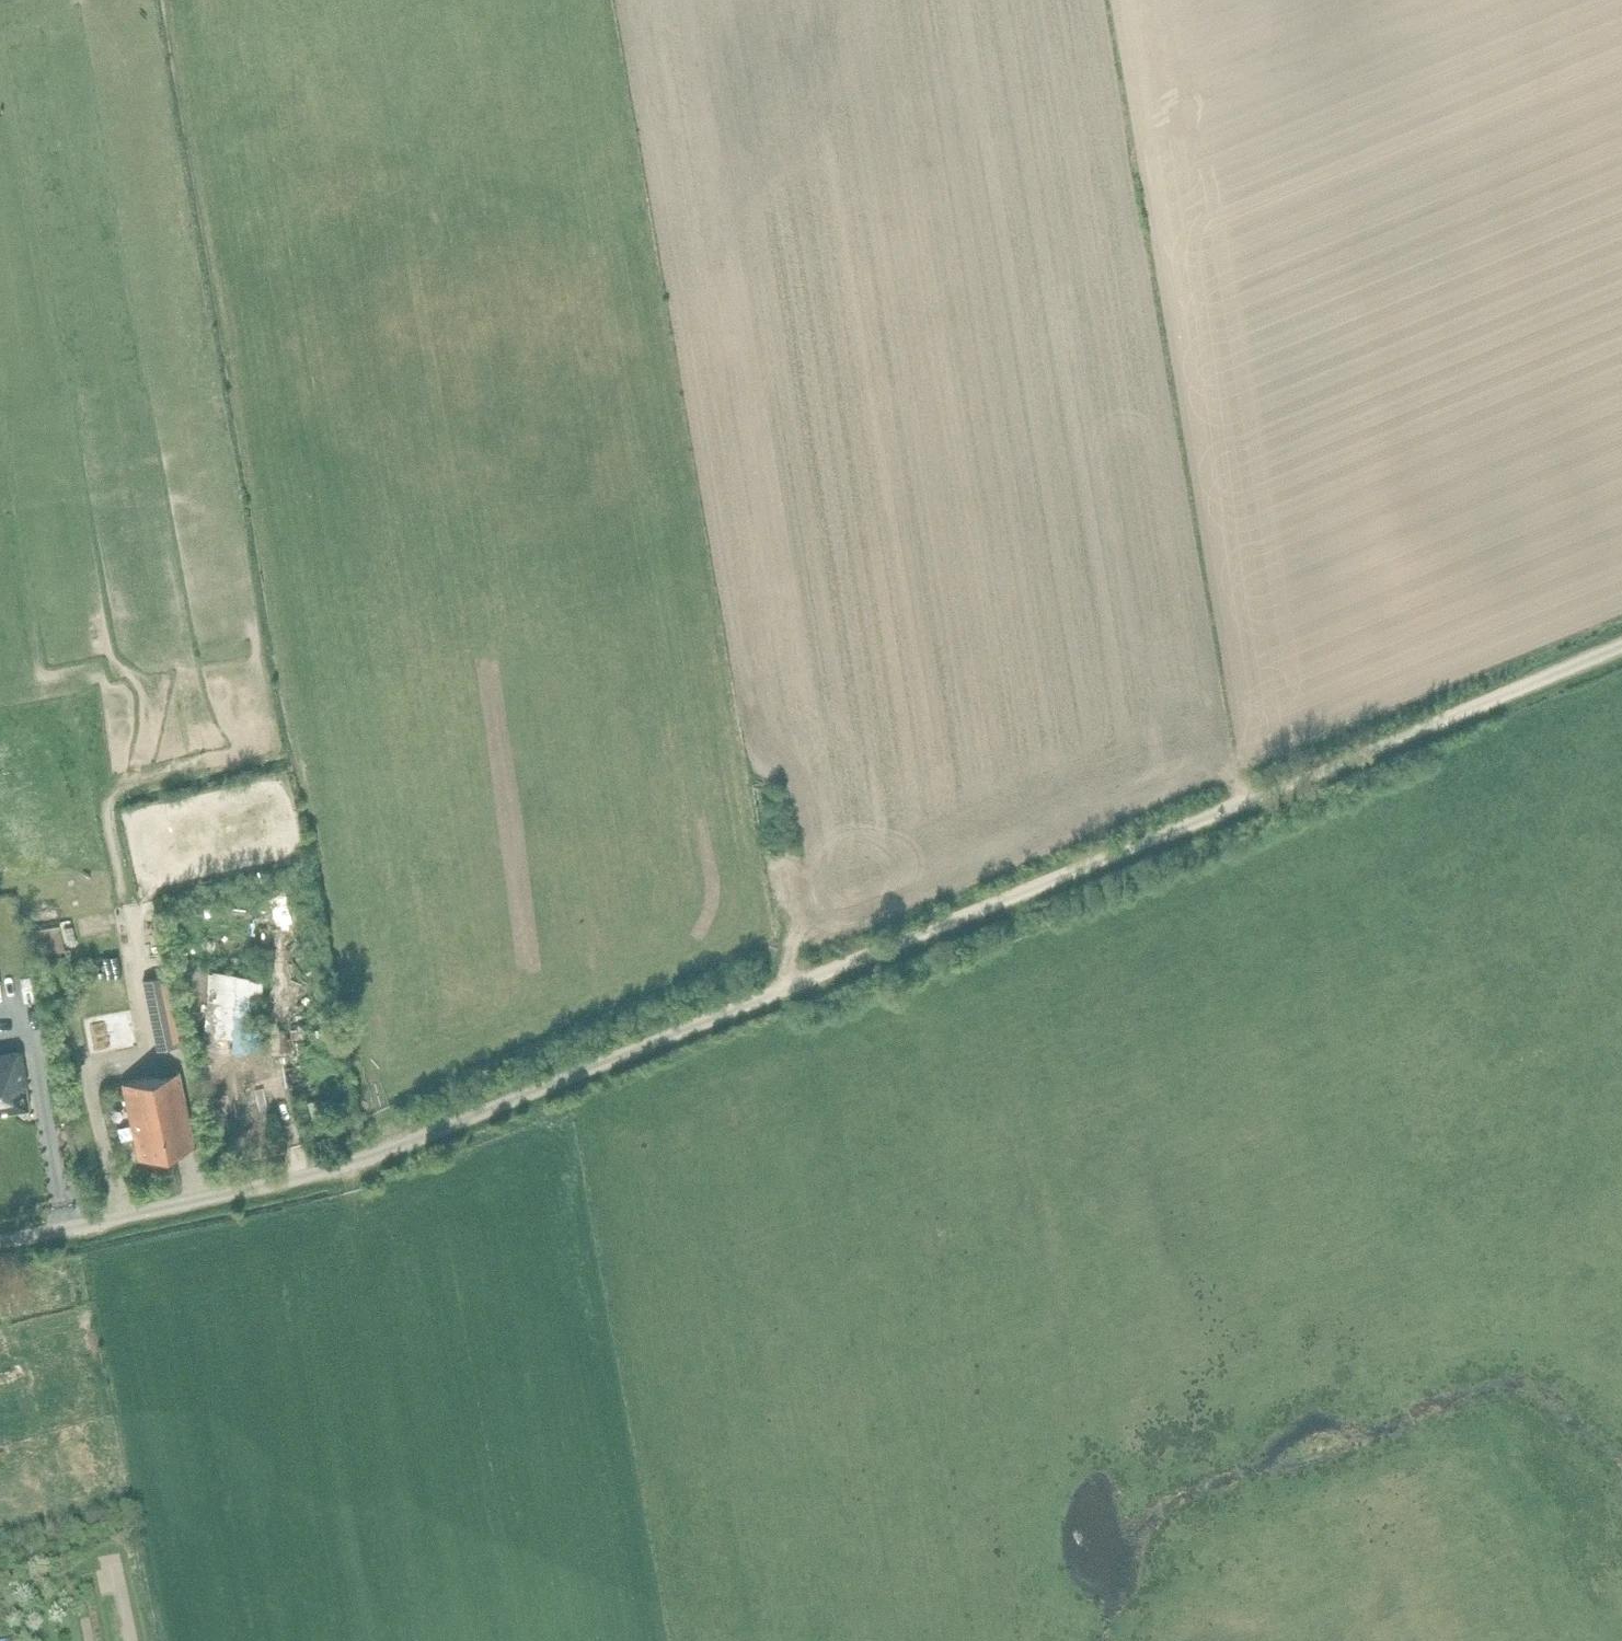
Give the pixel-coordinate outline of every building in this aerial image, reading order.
[(259,1050),(263,974),(208,971),(202,1037),(233,1038),(232,1049),(259,1050)] [(142,980),(157,1049),(181,1044),(169,990),(179,988),(176,974),(166,976),(166,974),(142,980)] [(106,1045),(98,1017),(76,1023),(84,1051),(106,1045)] [(27,1109),(21,1052),(0,1055),(0,1114),(27,1109)] [(137,1158),(193,1146),(177,1070),(121,1082),(137,1158)]
